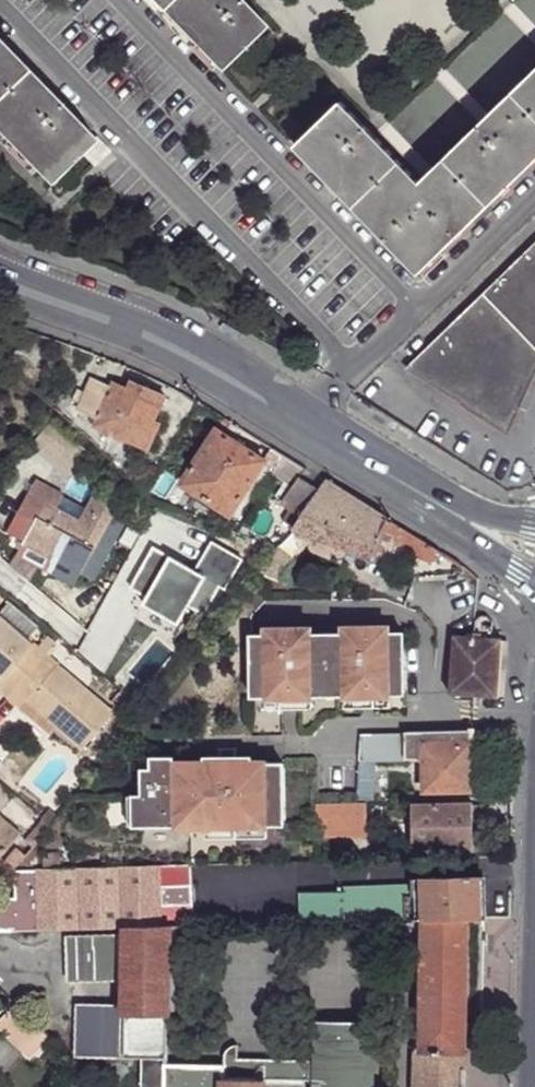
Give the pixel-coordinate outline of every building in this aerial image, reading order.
[(264,22),(242,0),(155,0),(219,66),(264,22)] [(0,38),(0,129),(49,180),(82,152),(97,137),(0,38)] [(296,146),(419,273),(534,161),(534,71),(420,182),(342,101),(296,146)] [(111,150),(97,137),(82,152),(96,166),(111,150)] [(406,369),(509,432),(529,386),(534,373),(534,243),(496,282),(456,321),(406,369)] [(86,392),(82,402),(80,408),(99,416),(96,424),(150,448),(161,423),(155,421),(166,395),(143,386),(141,393),(129,389),(113,383),(112,387),(92,379),(86,392)] [(141,393),(143,386),(131,382),(129,389),(141,393)] [(75,399),(82,402),(86,392),(79,388),(75,399)] [(216,432),(183,484),(232,514),(265,462),(216,432)] [(287,456),(278,450),(271,462),(279,468),(287,456)] [(285,519),(295,527),(373,558),(387,520),(326,482),(287,456),(279,468),(276,474),(291,485),(280,501),(290,505),(285,519)] [(57,497),(42,489),(30,483),(20,501),(4,532),(21,541),(14,554),(72,584),(78,573),(92,581),(131,512),(95,492),(85,512),(80,521),(52,505),(57,497)] [(52,505),(80,521),(85,512),(57,497),(52,505)] [(438,550),(387,520),(373,558),(389,564),(398,542),(414,548),(412,552),(433,562),(438,550)] [(245,561),(211,542),(195,571),(155,548),(130,592),(145,601),(140,608),(178,630),(189,611),(203,619),(222,587),(228,590),(245,561)] [(275,573),(284,576),(296,560),(279,548),(274,555),(263,569),(275,573)] [(473,636),(453,634),(450,677),(449,693),(497,696),(500,638),(491,637),(492,621),(487,616),(480,615),(475,620),(473,636)] [(2,619),(0,622),(0,675),(6,680),(0,686),(0,690),(11,700),(46,657),(14,629),(2,619)] [(261,625),(261,633),(308,633),(307,624),(261,625)] [(339,632),(386,632),(386,624),(340,624),(339,632)] [(340,695),(388,695),(403,696),(402,632),(386,632),(339,632),(308,633),(261,633),(248,633),(248,697),(261,697),(309,696),(340,695)] [(114,718),(46,657),(11,700),(23,710),(29,705),(83,753),(114,718)] [(146,712),(121,691),(112,701),(138,723),(146,712)] [(388,708),(388,695),(340,695),(340,708),(388,708)] [(309,709),(309,696),(261,697),(261,710),(309,709)] [(471,731),(405,732),(405,749),(404,759),(423,758),(424,790),(472,788),(471,731)] [(357,779),(368,779),(372,749),(405,749),(405,732),(362,734),(360,752),(357,779)] [(206,827),(268,827),(285,827),(284,764),(252,764),(205,765),(174,765),(152,765),(151,771),(141,771),(142,797),(140,797),(142,827),(206,827)] [(357,799),(369,799),(368,779),(357,779),(357,799)] [(128,828),(142,827),(140,797),(128,797),(128,828)] [(423,798),(409,798),(409,805),(411,805),(411,814),(412,849),(473,848),(473,828),(472,806),(472,804),(423,805),(423,798)] [(366,804),(317,806),(318,839),(367,837),(366,804)] [(472,806),(473,828),(483,827),(482,806),(472,806)] [(50,812),(43,820),(53,828),(59,820),(50,812)] [(24,833),(0,813),(0,862),(24,833)] [(412,849),(411,814),(390,814),(391,850),(412,849)] [(43,820),(36,830),(45,838),(53,828),(43,820)] [(268,839),(268,827),(206,827),(207,839),(268,839)] [(26,843),(35,850),(45,838),(36,830),(26,843)] [(5,870),(13,877),(19,870),(29,858),(20,851),(5,870)] [(196,890),(198,866),(163,866),(123,868),(128,929),(165,928),(172,927),(195,927),(191,906),(163,906),(161,893),(196,890)] [(75,929),(128,929),(123,868),(41,871),(42,897),(42,908),(43,929),(75,929)] [(41,871),(24,869),(23,897),(42,897),(41,871)] [(468,920),(484,920),(484,880),(413,881),(413,890),(413,921),(423,920),(468,920)] [(413,890),(413,881),(345,884),(346,891),(413,890)] [(347,923),(413,921),(413,890),(346,891),(347,895),(347,923)] [(303,924),(347,923),(347,895),(303,895),(303,924)] [(43,929),(42,908),(0,910),(0,931),(43,929)] [(466,1052),(468,920),(423,920),(421,1047),(421,1051),(466,1052)] [(169,1065),(172,927),(165,928),(128,929),(127,974),(126,1001),(125,1056),(143,1056),(153,1057),(165,1057),(165,1065),(169,1065)] [(127,974),(128,929),(75,929),(76,975),(127,974)] [(75,1057),(125,1056),(126,1001),(76,1001),(75,1057)] [(0,1016),(0,1032),(28,1061),(49,1041),(13,1004),(0,1016)] [(310,1086),(371,1086),(372,1026),(311,1025),(311,1063),(310,1086)] [(466,1052),(421,1051),(421,1047),(419,1047),(415,1051),(415,1085),(415,1086),(466,1086),(466,1052)] [(310,1086),(311,1063),(234,1062),(234,1049),(222,1056),(225,1067),(226,1081),(222,1081),(223,1086),(302,1086),(310,1086)] [(165,1075),(154,1073),(153,1057),(143,1056),(143,1086),(165,1086),(165,1075)] [(154,1073),(165,1075),(165,1065),(165,1057),(153,1057),(154,1073)] [(169,1065),(165,1065),(165,1075),(165,1086),(223,1086),(222,1081),(226,1081),(225,1067),(169,1065)] [(89,1076),(80,1086),(100,1086),(89,1076)]
